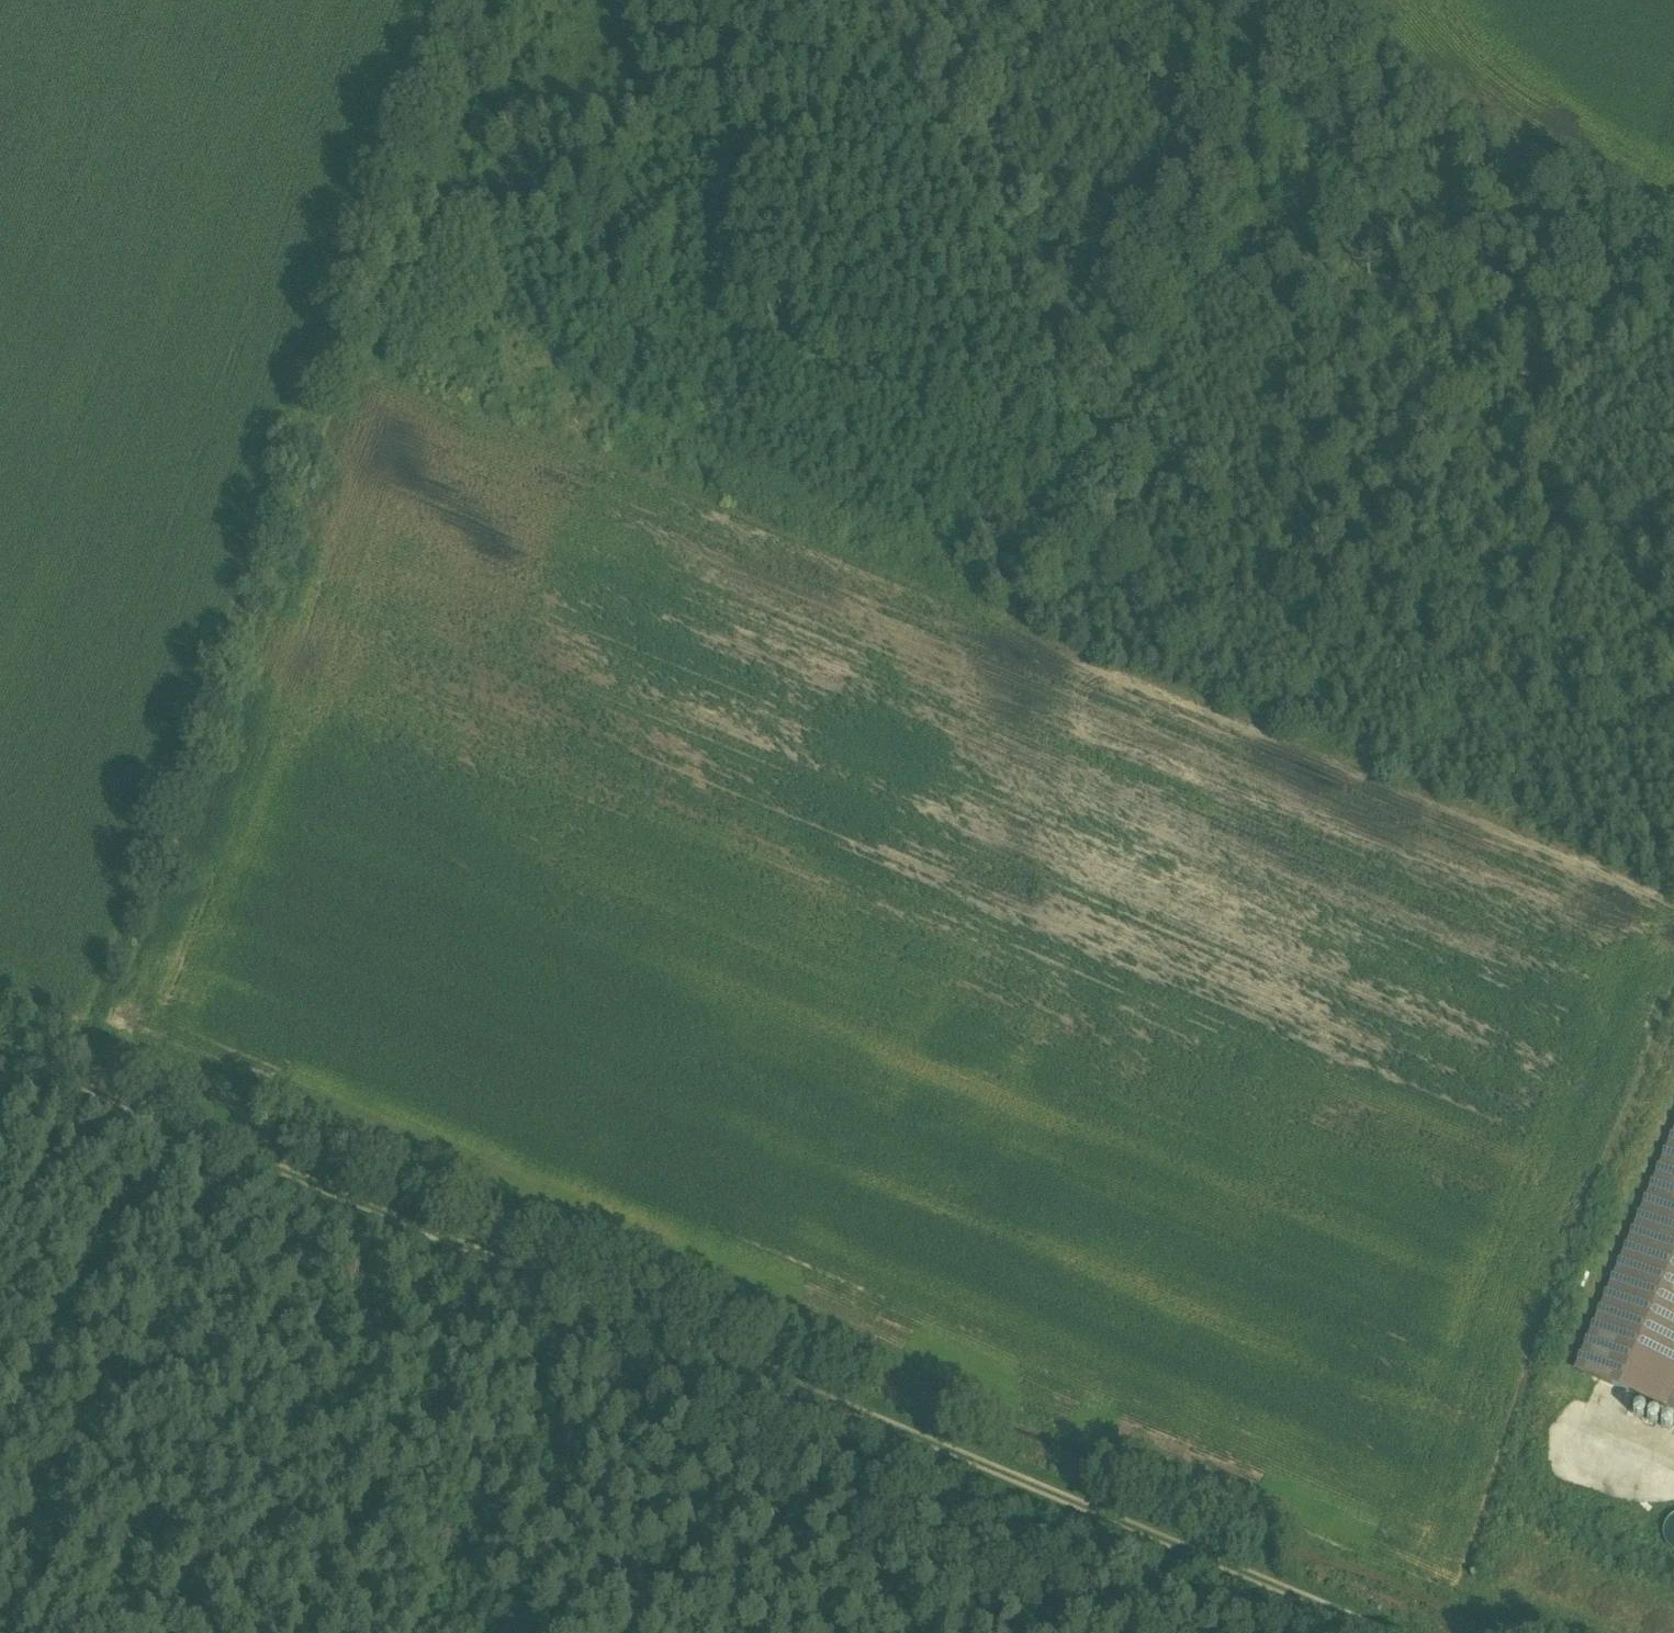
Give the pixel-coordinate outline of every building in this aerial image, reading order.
[(1668,1234),(1667,1238),(1654,1233),(1657,1225),(1636,1218),(1582,1376),(1673,1408),(1673,1232),(1668,1234)]
